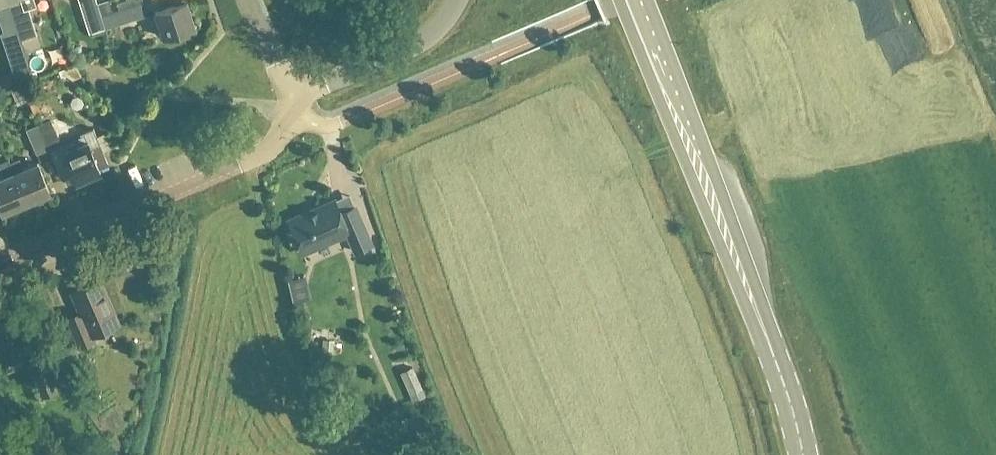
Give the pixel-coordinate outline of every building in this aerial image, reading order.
[(11,8),(21,40),(22,39),(37,35),(38,34),(30,9),(37,6),(36,0),(22,0),(24,4),(11,8)] [(91,33),(106,28),(102,16),(98,3),(97,0),(80,0),(91,33)] [(143,0),(109,0),(98,3),(102,16),(143,3),(143,0)] [(195,28),(187,2),(154,12),(162,38),(195,28)] [(102,16),(106,28),(147,15),(143,3),(102,16)] [(14,77),(14,76),(31,71),(21,40),(11,8),(0,12),(0,23),(3,33),(0,34),(14,77)] [(37,35),(22,39),(27,53),(41,48),(37,35)] [(81,111),(92,125),(103,116),(91,102),(81,111)] [(38,125),(49,149),(62,144),(52,120),(38,125)] [(365,120),(351,126),(355,136),(369,129),(365,120)] [(36,154),(49,149),(38,125),(26,131),(36,154)] [(76,183),(101,173),(99,169),(109,165),(94,128),(81,134),(85,143),(64,152),(76,183)] [(37,162),(24,167),(20,158),(10,162),(27,203),(50,193),(37,162)] [(27,203),(10,162),(9,159),(0,162),(0,170),(3,169),(6,175),(0,177),(0,207),(3,214),(27,203)] [(231,176),(231,189),(245,188),(245,176),(231,176)] [(372,245),(358,214),(355,206),(340,212),(335,200),(288,221),(302,254),(348,234),(356,252),(372,245)] [(73,292),(81,312),(69,318),(81,348),(97,342),(95,336),(121,324),(102,280),(73,292)] [(22,358),(32,354),(17,318),(0,324),(0,353),(5,366),(6,365),(9,374),(26,366),(22,358)] [(74,346),(74,347),(28,366),(43,400),(60,390),(53,374),(80,360),(74,346)] [(400,373),(412,402),(426,396),(414,367),(400,373)]
